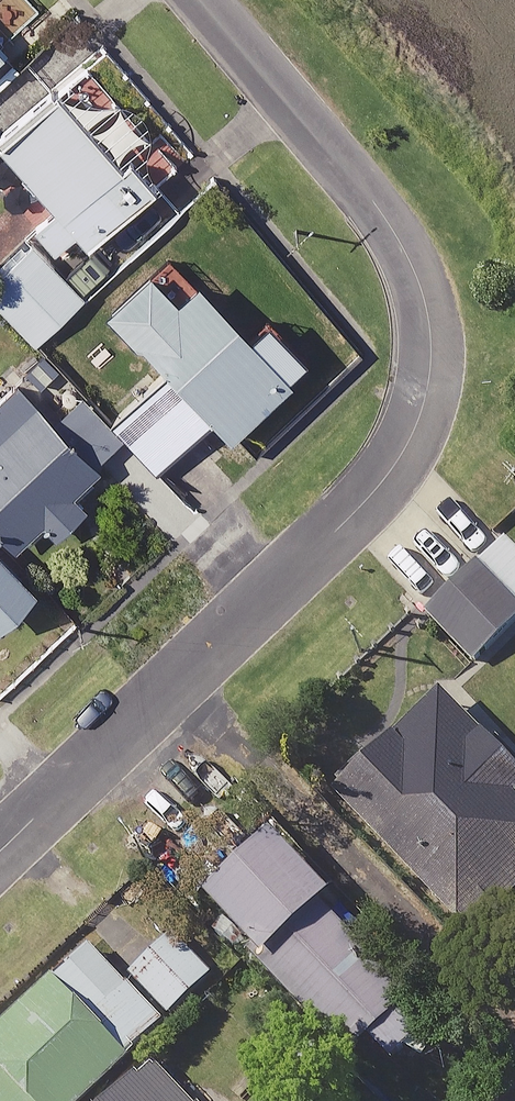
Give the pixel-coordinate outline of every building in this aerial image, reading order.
[(54,94),(0,141),(0,146),(54,208),(33,226),(68,267),(158,189),(123,149),(111,160),(54,94)] [(31,243),(0,275),(0,308),(37,345),(85,298),(31,243)] [(184,298),(157,268),(107,314),(124,332),(102,353),(144,398),(119,422),(160,467),(212,419),(229,439),(289,384),(199,285),(184,298)] [(36,371),(0,405),(0,533),(15,549),(44,522),(57,537),(84,511),(68,493),(121,444),(81,399),(71,409),(36,371)] [(0,557),(0,629),(36,594),(0,557)] [(476,563),(425,609),(473,663),(514,626),(514,607),(476,563)] [(444,702),(338,799),(467,939),(514,895),(514,807),(512,804),(514,801),(514,780),(444,702)] [(331,899),(280,840),(207,903),(345,1061),(370,1039),(390,1063),(426,1032),(320,909),(331,899)] [(132,979),(171,1019),(213,977),(173,938),(132,979)] [(132,979),(125,985),(89,949),(0,1039),(0,1067),(0,1100),(89,1100),(171,1019),(132,979)] [(148,1069),(117,1100),(180,1100),(148,1069)]
